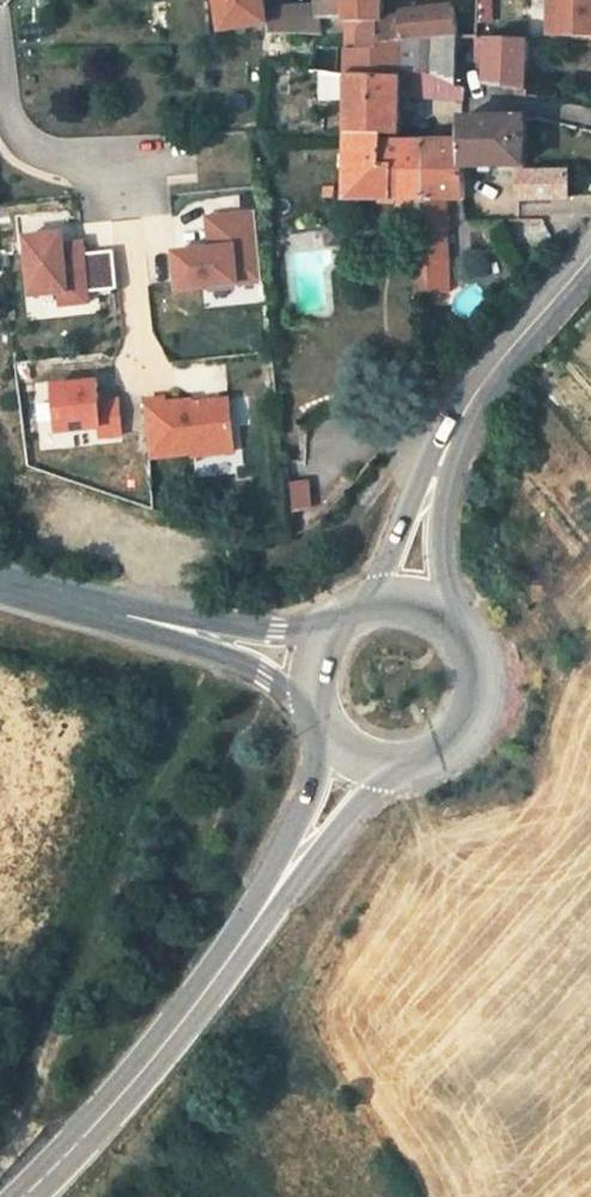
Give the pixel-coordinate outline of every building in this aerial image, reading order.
[(269,12),(267,0),(218,0),(225,32),(270,26),(269,12)] [(320,7),(322,22),(335,23),(336,34),(348,33),(347,0),(319,0),(320,7)] [(399,44),(396,19),(379,22),(380,0),(347,0),(348,33),(348,50),(353,50),(399,44)] [(560,39),(590,39),(590,0),(560,0),(560,39)] [(323,34),(322,22),(320,7),(269,12),(270,26),(272,36),(323,34)] [(448,10),(396,19),(399,44),(454,40),(448,10)] [(473,40),(478,63),(487,63),(486,40),(473,40)] [(487,63),(489,87),(517,89),(516,97),(528,98),(528,89),(524,89),(526,40),(486,40),(487,63)] [(384,131),(402,132),(402,69),(349,74),(348,135),(384,138),(384,131)] [(463,164),(465,164),(524,163),(526,118),(466,119),(462,119),(462,141),(463,164)] [(384,138),(348,135),(348,200),(391,200),(391,225),(428,224),(427,200),(424,200),(424,140),(384,138)] [(428,224),(447,224),(447,200),(465,199),(465,164),(463,164),(462,141),(424,140),(424,200),(427,200),(428,224)] [(520,196),(569,195),(568,168),(519,170),(520,196)] [(248,217),(206,222),(210,253),(174,257),(178,294),(262,284),(255,225),(249,226),(248,217)] [(447,224),(428,224),(428,239),(430,261),(450,262),(447,224)] [(50,239),(27,242),(34,301),(62,298),(64,311),(91,308),(90,297),(120,294),(116,255),(86,258),(85,247),(51,251),(50,239)] [(418,251),(416,251),(418,278),(431,277),(430,261),(428,239),(418,240),(418,251)] [(450,294),(450,262),(430,261),(431,277),(432,295),(450,294)] [(62,438),(104,433),(105,442),(125,439),(121,405),(101,407),(99,387),(56,393),(62,438)] [(167,404),(147,406),(153,462),(196,458),(196,461),(237,457),(231,404),(197,408),(196,405),(168,408),(167,404)] [(310,486),(288,488),(291,513),(313,511),(310,486)]
